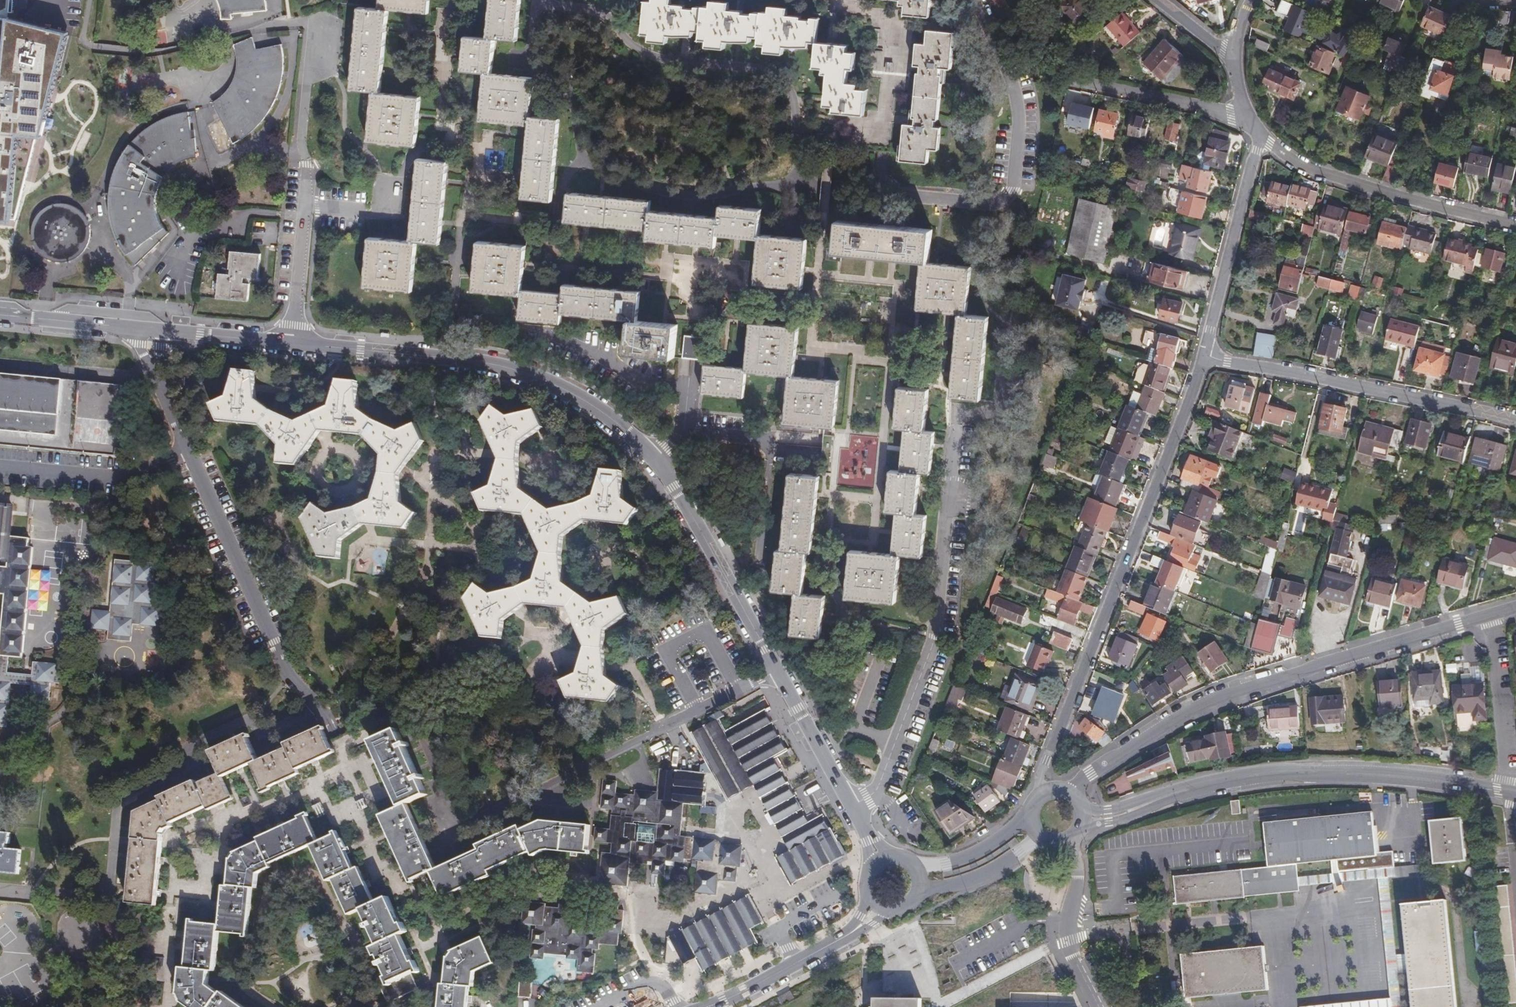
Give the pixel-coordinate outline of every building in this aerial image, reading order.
[(216,10),(217,21),(226,20),(227,16),(263,11),(261,0),(211,0),(216,10)] [(373,9),(384,10),(423,14),(424,0),(373,0),(373,9)] [(520,0),(488,0),(486,14),(484,39),(490,40),(515,42),(520,0)] [(701,32),(704,5),(697,5),(697,9),(685,8),(685,6),(681,5),(677,5),(672,5),(672,0),(652,0),(651,3),(644,2),(641,36),(649,36),(648,45),(667,47),(668,36),(694,38),(695,31),(701,32)] [(897,4),(903,5),(902,15),(927,17),(928,0),(898,0),(897,4)] [(996,12),(1002,6),(999,0),(990,0),(996,12)] [(1093,16),(1079,0),(1060,0),(1063,3),(1058,7),(1078,29),(1093,16)] [(1308,12),(1281,0),(1278,0),(1275,8),(1273,12),(1286,17),(1280,30),(1297,37),(1299,32),(1302,25),(1308,12)] [(1402,0),(1373,0),(1373,2),(1396,12),(1402,0)] [(1427,0),(1417,0),(1415,6),(1423,10),(1424,6),(1427,0)] [(710,6),(704,5),(701,32),(701,37),(707,38),(706,48),(727,50),(727,40),(752,43),(753,37),(760,38),(763,11),(756,11),(755,13),(747,12),(747,9),(740,8),(736,8),(732,8),(733,2),(711,1),(710,6)] [(1459,20),(1465,6),(1454,1),(1448,15),(1459,20)] [(1021,18),(1029,10),(1021,2),(1010,12),(1013,16),(1016,13),(1021,18)] [(996,12),(1000,20),(1007,14),(1003,5),(1002,6),(996,12)] [(765,11),(763,11),(760,38),(759,48),(766,49),(765,55),(784,57),(784,50),(810,52),(811,44),(816,44),(818,17),(811,17),(811,19),(805,19),(805,15),(798,14),(796,14),(792,14),(792,8),(765,6),(765,11)] [(1439,35),(1448,15),(1443,14),(1424,6),(1423,10),(1416,25),(1439,35)] [(373,9),(354,7),(346,90),(368,92),(375,93),(384,10),(373,9)] [(1504,24),(1505,9),(1494,9),(1494,23),(1504,24)] [(1101,24),(1120,45),(1136,31),(1130,24),(1117,10),(1101,24)] [(1363,24),(1368,15),(1360,11),(1355,20),(1363,24)] [(1,97),(0,96),(0,220),(14,221),(36,135),(41,135),(68,33),(10,18),(1,97)] [(1320,33),(1302,25),(1299,32),(1321,42),(1326,30),(1323,28),(1320,33)] [(951,29),(926,27),(925,39),(914,38),(912,63),(917,63),(917,67),(917,70),(912,70),(908,115),(913,116),(913,118),(913,121),(901,121),(898,158),(926,160),(927,147),(939,148),(942,122),(932,121),(933,116),(937,116),(941,72),(936,72),(937,60),(949,61),(951,29)] [(1330,47),(1349,57),(1353,48),(1349,46),(1347,51),(1344,50),(1350,37),(1337,31),(1336,34),(1326,30),(1321,42),(1330,47)] [(247,34),(229,44),(231,51),(232,66),(227,82),(218,93),(207,100),(228,142),(243,133),(256,121),(265,106),(273,90),(278,73),(279,55),(277,41),(251,46),(247,34)] [(1401,40),(1387,34),(1380,50),(1390,54),(1387,61),(1391,63),(1394,54),(1402,58),(1404,53),(1400,51),(1404,41),(1401,40)] [(484,39),(461,37),(458,68),(477,69),(487,70),(490,40),(484,39)] [(1158,78),(1177,56),(1163,45),(1158,40),(1139,62),(1158,78)] [(1256,41),(1253,47),(1263,51),(1266,45),(1256,41)] [(1077,59),(1089,49),(1083,42),(1071,52),(1077,59)] [(848,47),(816,44),(814,67),(822,67),(822,73),(828,74),(825,107),(833,108),(833,114),(841,115),(863,116),(863,108),(866,93),(857,92),(858,84),(847,83),(847,74),(855,74),(857,53),(848,52),(848,47)] [(1331,52),(1315,45),(1311,55),(1306,65),(1326,73),(1329,66),(1326,64),(1331,52)] [(1508,78),(1510,55),(1504,54),(1498,54),(1499,49),(1483,47),(1481,66),(1491,67),(1490,76),(1508,78)] [(1380,50),(1378,55),(1377,57),(1387,61),(1390,54),(1380,50)] [(1345,67),(1348,59),(1340,54),(1337,64),(1345,67)] [(1399,66),(1402,58),(1394,54),(1391,63),(1399,66)] [(1441,60),(1431,56),(1415,92),(1427,96),(1427,93),(1432,94),(1435,96),(1437,91),(1444,93),(1451,75),(1438,71),(1441,60)] [(1290,98),(1298,82),(1267,68),(1260,81),(1266,84),(1265,87),(1275,92),(1290,98)] [(477,69),(473,121),(525,126),(526,114),(530,74),(487,70),(477,69)] [(1354,122),(1364,99),(1342,89),(1332,113),(1341,117),(1354,122)] [(375,93),(368,92),(363,141),(413,147),(418,97),(375,93)] [(1086,121),(1090,105),(1072,101),(1070,109),(1067,108),(1065,117),(1086,121)] [(185,127),(183,108),(171,111),(157,117),(144,124),(128,136),(117,151),(111,169),(106,193),(108,216),(113,235),(122,252),(132,263),(163,231),(158,222),(151,210),(150,198),(153,186),(159,174),(168,165),(179,157),(191,154),(190,128),(185,127)] [(1101,111),(1096,110),(1091,129),(1100,131),(1099,133),(1108,135),(1112,113),(1101,111)] [(1146,117),(1128,113),(1124,132),(1141,136),(1146,117)] [(525,126),(518,195),(550,198),(558,117),(526,114),(525,126)] [(1176,123),(1164,120),(1160,136),(1172,139),(1176,123)] [(1377,133),(1400,138),(1402,128),(1379,123),(1377,133)] [(1515,126),(1515,125),(1510,123),(1507,136),(1513,138),(1515,126)] [(1208,128),(1202,151),(1200,161),(1206,163),(1219,166),(1221,159),(1226,141),(1223,141),(1225,132),(1208,128)] [(1371,135),(1363,155),(1371,159),(1385,164),(1393,144),(1371,135)] [(1300,150),(1308,153),(1314,140),(1305,136),(1300,150)] [(1050,147),(1048,155),(1075,162),(1077,154),(1050,147)] [(1193,163),(1194,166),(1204,169),(1206,163),(1200,161),(1202,151),(1197,150),(1194,153),(1195,154),(1193,163)] [(1485,176),(1490,158),(1465,152),(1460,170),(1475,174),(1485,176)] [(1078,156),(1077,162),(1087,164),(1089,159),(1078,156)] [(444,161),(413,158),(405,241),(413,242),(436,244),(444,161)] [(1168,160),(1156,158),(1154,165),(1166,167),(1168,160)] [(1495,186),(1507,189),(1513,167),(1494,162),(1487,188),(1494,190),(1495,186)] [(1194,166),(1180,163),(1177,176),(1186,179),(1185,186),(1203,191),(1206,181),(1208,170),(1204,169),(1194,166)] [(1385,164),(1378,181),(1390,186),(1397,169),(1385,164)] [(1455,169),(1436,164),(1431,184),(1444,188),(1450,189),(1455,169)] [(1141,180),(1125,176),(1122,185),(1138,189),(1141,180)] [(1284,204),(1288,189),(1266,184),(1262,183),(1258,197),(1266,199),(1265,202),(1283,207),(1284,204)] [(1309,191),(1289,186),(1288,189),(1284,204),(1301,209),(1303,204),(1309,205),(1313,192),(1309,191)] [(1199,211),(1202,197),(1180,191),(1175,211),(1197,217),(1199,211)] [(648,200),(564,192),(562,221),(645,228),(647,205),(648,200)] [(1112,208),(1076,199),(1063,252),(1099,261),(1112,208)] [(27,224),(26,234),(32,248),(40,255),(45,258),(55,260),(65,258),(74,254),(81,246),(84,240),(85,230),(84,221),(79,212),(74,207),(65,202),(54,201),(44,204),(36,209),(30,217),(27,224)] [(1334,207),(1317,202),(1311,227),(1310,228),(1336,234),(1342,209),(1334,207)] [(645,228),(644,241),(715,248),(716,234),(719,211),(647,205),(645,228)] [(760,210),(719,207),(719,211),(716,234),(757,237),(758,234),(760,210)] [(1356,216),(1345,213),(1335,252),(1342,254),(1348,233),(1362,237),(1367,218),(1366,214),(1363,213),(1359,212),(1356,213),(1356,216)] [(936,226),(836,218),(833,252),(918,259),(933,260),(936,226)] [(1375,244),(1398,250),(1400,243),(1404,229),(1392,226),(1393,222),(1388,221),(1382,219),(1375,244)] [(1195,229),(1174,223),(1167,252),(1181,255),(1187,257),(1195,229)] [(1310,228),(1311,227),(1299,224),(1296,235),(1308,238),(1310,228)] [(1413,228),(1404,225),(1404,229),(1400,243),(1408,245),(1407,248),(1428,254),(1433,234),(1418,230),(1413,229),(1413,228)] [(757,237),(753,283),(802,288),(806,238),(758,234),(757,237)] [(1041,250),(1044,237),(1036,235),(1033,248),(1041,250)] [(405,241),(364,237),(359,288),(408,293),(413,242),(405,241)] [(1474,253),(1475,251),(1468,249),(1468,247),(1452,243),(1446,241),(1441,260),(1451,263),(1463,266),(1462,272),(1469,274),(1471,265),(1474,253)] [(523,246),(475,242),(470,291),(518,296),(519,289),(523,246)] [(255,250),(226,248),(225,267),(213,266),(211,296),(244,298),(245,273),(254,274),(255,250)] [(1483,255),(1474,253),(1471,265),(1496,272),(1501,254),(1493,252),(1484,249),(1483,255)] [(1277,288),(1294,292),(1303,257),(1287,253),(1282,270),(1277,288)] [(918,259),(914,307),(955,310),(965,311),(968,263),(933,260),(918,259)] [(1183,270),(1151,262),(1147,279),(1178,287),(1181,277),(1183,270)] [(1463,266),(1451,263),(1450,269),(1462,272),(1463,266)] [(1316,277),(1318,272),(1303,268),(1302,273),(1315,277),(1316,277)] [(1080,313),(1088,283),(1065,277),(1057,308),(1080,313)] [(1325,289),(1328,280),(1316,277),(1315,277),(1313,286),(1325,289)] [(1381,278),(1374,277),(1371,286),(1378,288),(1381,278)] [(1341,284),(1328,280),(1325,289),(1339,293),(1341,284)] [(639,290),(564,282),(563,293),(561,313),(628,319),(628,316),(637,317),(639,290)] [(1353,298),(1356,285),(1350,283),(1346,296),(1353,298)] [(1399,297),(1401,288),(1391,286),(1389,295),(1399,297)] [(563,293),(519,289),(518,296),(516,320),(560,324),(561,313),(563,293)] [(1295,299),(1274,293),(1273,297),(1270,311),(1274,312),(1271,323),(1281,326),(1286,308),(1293,309),(1295,299)] [(1178,302),(1160,298),(1156,316),(1173,320),(1178,302)] [(955,310),(948,396),(980,398),(986,313),(965,311),(955,310)] [(1374,317),(1359,313),(1355,328),(1362,330),(1369,332),(1374,317)] [(637,317),(628,316),(628,319),(625,351),(675,356),(678,321),(637,317)] [(1401,344),(1410,347),(1416,326),(1386,318),(1381,339),(1401,344)] [(798,326),(749,321),(744,370),(787,374),(793,375),(798,326)] [(1131,342),(1137,344),(1142,329),(1135,327),(1131,342)] [(1337,331),(1321,327),(1315,354),(1331,358),(1337,331)] [(1137,344),(1133,356),(1147,361),(1165,366),(1166,366),(1173,346),(1175,340),(1142,329),(1137,344)] [(1254,332),(1249,355),(1269,359),(1273,336),(1254,332)] [(701,338),(680,336),(678,356),(699,358),(701,338)] [(1496,338),(1487,371),(1502,375),(1503,371),(1507,372),(1510,373),(1515,351),(1515,343),(1496,338)] [(1434,372),(1440,374),(1445,357),(1438,355),(1439,354),(1415,348),(1410,369),(1427,374),(1433,375),(1434,372)] [(1475,359),(1454,354),(1448,377),(1460,380),(1469,382),(1475,359)] [(1165,366),(1147,361),(1146,364),(1139,383),(1142,385),(1156,390),(1158,384),(1165,366)] [(1133,368),(1129,380),(1139,383),(1146,364),(1140,362),(1133,368)] [(223,390),(206,398),(214,416),(256,420),(267,403),(253,393),(251,365),(231,363),(224,389),(223,390)] [(744,370),(702,366),(699,395),(741,399),(744,370)] [(0,367),(0,423),(55,427),(59,372),(0,367)] [(333,371),(326,399),(310,407),(317,423),(357,431),(370,414),(356,402),(354,373),(333,371)] [(793,375),(787,374),(782,424),(834,429),(839,379),(793,375)] [(924,386),(895,383),(891,426),(902,427),(919,429),(924,386)] [(1241,387),(1228,383),(1222,405),(1234,408),(1244,411),(1251,387),(1242,385),(1241,387)] [(1129,390),(1124,404),(1142,412),(1151,415),(1156,405),(1161,392),(1156,390),(1142,385),(1138,393),(1129,390)] [(1268,396),(1257,393),(1249,424),(1260,427),(1261,422),(1278,426),(1280,420),(1290,422),(1293,413),(1282,410),(1265,405),(1266,403),(1268,396)] [(275,437),(274,457),(293,459),(317,423),(310,407),(294,415),(267,403),(256,420),(275,437)] [(488,594),(473,583),(462,598),(480,637),(500,637),(501,621),(522,605),(567,607),(583,648),(575,673),(560,682),(565,700),(609,702),(620,687),(605,677),(602,648),(605,630),(625,615),(619,597),(591,604),(562,581),(558,554),(560,537),(582,520),(626,523),(636,508),(622,497),(621,470),(600,468),(593,496),(575,503),(548,510),(519,488),(516,459),(518,442),(541,426),(532,408),(504,414),(490,403),(478,419),(498,458),(489,486),(472,492),(481,511),(523,513),(540,552),(534,579),(515,587),(488,594)] [(1124,404),(1123,404),(1114,427),(1133,435),(1136,428),(1142,412),(1124,404)] [(1338,432),(1339,427),(1344,409),(1332,406),(1323,404),(1317,427),(1338,432)] [(1220,414),(1206,408),(1204,415),(1217,420),(1220,414)] [(413,416),(396,424),(370,414),(357,431),(376,453),(377,467),(398,469),(421,434),(413,416)] [(1239,431),(1211,420),(1206,434),(1210,436),(1209,439),(1205,450),(1228,459),(1239,431)] [(1415,423),(1409,421),(1403,443),(1422,449),(1428,426),(1415,423)] [(1114,427),(1106,424),(1100,440),(1108,443),(1114,427)] [(1394,450),(1398,432),(1390,430),(1389,432),(1383,430),(1361,425),(1354,452),(1382,459),(1385,447),(1394,450)] [(919,429),(902,427),(899,467),(922,469),(932,470),(936,431),(919,429)] [(1133,435),(1114,427),(1108,443),(1105,450),(1107,451),(1126,458),(1128,452),(1135,435),(1133,435)] [(1344,428),(1339,427),(1338,432),(1317,427),(1315,432),(1341,439),(1344,428)] [(1460,462),(1466,439),(1458,437),(1441,433),(1435,455),(1460,462)] [(1282,438),(1270,434),(1268,440),(1280,444),(1282,438)] [(1061,439),(1052,435),(1050,442),(1059,445),(1061,439)] [(1493,444),(1473,438),(1466,462),(1494,470),(1501,446),(1493,444)] [(1513,450),(1508,473),(1515,475),(1515,451),(1513,450)] [(1107,451),(1096,473),(1099,475),(1115,481),(1121,469),(1126,458),(1107,451)] [(1053,460),(1042,455),(1038,466),(1049,470),(1053,460)] [(1182,471),(1176,485),(1192,491),(1195,492),(1198,485),(1195,483),(1199,473),(1214,479),(1219,467),(1188,455),(1182,471)] [(1129,460),(1126,458),(1121,469),(1123,470),(1125,466),(1129,460)] [(817,469),(787,466),(779,547),(804,550),(809,550),(817,469)] [(887,466),(883,511),(895,512),(917,514),(922,469),(899,467),(887,466)] [(415,508),(399,496),(398,469),(377,467),(370,493),(352,503),(360,524),(402,527),(415,508)] [(1289,483),(1293,472),(1281,468),(1277,479),(1289,483)] [(1115,481),(1099,475),(1090,498),(1112,505),(1117,493),(1120,483),(1115,481)] [(1312,488),(1297,484),(1292,504),(1323,511),(1329,489),(1313,484),(1312,488)] [(1217,492),(1198,485),(1195,492),(1214,500),(1217,492)] [(1023,489),(1015,486),(1013,493),(1021,496),(1023,489)] [(1195,492),(1192,491),(1189,497),(1187,503),(1182,514),(1205,523),(1214,500),(1195,492)] [(1090,498),(1087,496),(1083,505),(1088,507),(1082,521),(1102,529),(1103,530),(1107,518),(1112,506),(1112,505),(1090,498)] [(317,555),(336,557),(338,539),(360,524),(352,503),(324,508),(311,497),(297,515),(317,555)] [(1183,501),(1179,512),(1182,514),(1187,503),(1183,501)] [(1088,507),(1083,505),(1077,520),(1082,521),(1088,507)] [(0,506),(0,558),(8,558),(10,536),(12,510),(12,507),(0,506)] [(917,514),(895,512),(892,552),(901,553),(923,555),(927,515),(917,514)] [(1343,516),(1331,513),(1329,519),(1342,523),(1343,516)] [(1394,515),(1378,516),(1375,524),(1392,523),(1394,515)] [(1192,545),(1202,549),(1207,536),(1194,531),(1197,524),(1177,516),(1172,530),(1170,534),(1190,542),(1189,544),(1192,545)] [(1012,540),(1019,522),(1011,519),(1004,537),(1012,540)] [(1329,519),(1327,529),(1333,531),(1324,563),(1339,567),(1337,575),(1323,571),(1316,596),(1335,601),(1347,604),(1353,579),(1349,578),(1353,561),(1341,558),(1345,545),(1347,546),(1352,526),(1342,523),(1329,519)] [(1102,529),(1082,521),(1073,545),(1093,552),(1099,535),(1102,529)] [(1285,524),(1280,523),(1273,551),(1277,552),(1285,524)] [(1189,544),(1157,532),(1155,538),(1170,544),(1169,546),(1173,548),(1172,549),(1168,560),(1192,569),(1197,556),(1189,554),(1192,545),(1189,544)] [(5,595),(0,651),(0,726),(7,726),(11,682),(32,684),(31,702),(49,703),(51,681),(60,682),(61,664),(34,662),(33,674),(9,672),(10,656),(23,657),(32,547),(28,547),(29,538),(23,537),(10,536),(8,558),(0,558),(0,594),(5,595)] [(1478,557),(1483,558),(1515,567),(1515,563),(1515,545),(1491,538),(1489,546),(1482,544),(1478,557)] [(1259,545),(1265,548),(1270,550),(1272,545),(1261,541),(1259,545)] [(1093,552),(1073,545),(1064,568),(1084,576),(1090,560),(1093,552)] [(779,547),(772,547),(768,589),(794,591),(800,592),(804,550),(779,547)] [(892,552),(848,548),(843,599),(896,605),(901,553),(892,552)] [(1265,548),(1259,572),(1267,575),(1273,551),(1270,550),(1265,548)] [(157,562),(116,559),(112,611),(94,610),(93,628),(110,630),(109,638),(132,640),(134,623),(160,625),(162,607),(153,606),(157,562)] [(1465,566),(1440,561),(1435,582),(1456,587),(1460,588),(1465,566)] [(1064,568),(1062,567),(1053,590),(1075,599),(1082,581),(1084,576),(1064,568)] [(1159,581),(1169,585),(1174,572),(1164,569),(1161,576),(1159,581)] [(1259,572),(1250,595),(1260,599),(1261,596),(1266,578),(1267,575),(1259,572)] [(999,577),(993,575),(986,592),(992,594),(999,577)] [(1266,578),(1261,596),(1297,606),(1302,585),(1274,578),(1273,580),(1266,578)] [(1389,604),(1393,585),(1369,579),(1364,598),(1374,600),(1381,602),(1389,604)] [(1421,585),(1398,579),(1393,600),(1404,603),(1415,606),(1421,585)] [(1167,590),(1148,583),(1147,586),(1140,606),(1141,606),(1162,614),(1170,591),(1167,590)] [(1075,599),(1053,590),(1049,589),(1047,595),(1064,601),(1059,616),(1073,622),(1074,619),(1080,604),(1074,601),(1075,599)] [(794,591),(790,633),(818,636),(822,594),(800,592),(794,591)] [(992,594),(986,592),(982,604),(988,606),(992,594)] [(1023,609),(994,597),(989,611),(996,614),(995,616),(999,618),(1001,615),(1018,622),(1020,618),(1023,609)] [(1089,614),(1093,606),(1075,599),(1074,601),(1080,604),(1078,609),(1089,614)] [(1141,606),(1140,606),(1128,601),(1125,608),(1139,613),(1141,606)] [(1161,622),(1143,615),(1141,619),(1136,634),(1154,641),(1161,622)] [(1281,626),(1256,620),(1255,623),(1249,647),(1248,649),(1268,654),(1271,643),(1274,633),(1288,637),(1291,628),(1293,620),(1283,617),(1281,626)] [(1249,621),(1242,645),(1249,647),(1255,623),(1249,621)] [(1050,632),(1046,642),(1064,649),(1068,638),(1050,632)] [(1133,645),(1114,637),(1108,653),(1106,659),(1125,666),(1133,645)] [(1004,642),(996,639),(992,649),(1000,653),(1004,642)] [(1212,643),(1196,652),(1207,671),(1218,665),(1223,662),(1212,643)] [(982,656),(985,648),(974,644),(970,651),(972,652),(982,656)] [(1047,658),(1049,651),(1031,644),(1023,665),(1040,671),(1044,661),(1045,657),(1047,658)] [(1070,659),(1072,653),(1066,650),(1064,656),(1070,659)] [(983,663),(986,658),(982,656),(972,652),(970,657),(983,663)] [(1167,673),(1161,676),(1171,693),(1186,684),(1182,678),(1186,675),(1191,672),(1183,659),(1165,670),(1167,673)] [(1123,680),(1126,674),(1119,671),(1117,677),(1123,680)] [(1428,698),(1429,703),(1440,703),(1438,673),(1434,673),(1411,675),(1412,700),(1428,698)] [(1033,683),(1012,675),(1002,699),(1025,708),(1028,701),(1030,695),(1029,694),(1033,683)] [(1139,687),(1133,678),(1129,680),(1136,689),(1139,687)] [(1166,694),(1159,682),(1154,685),(1151,681),(1137,690),(1146,706),(1158,699),(1166,694)] [(1398,709),(1397,681),(1380,681),(1376,682),(1377,706),(1388,705),(1388,709),(1398,709)] [(962,688),(951,683),(944,701),(950,704),(953,696),(958,698),(962,688)] [(1134,692),(1129,683),(1126,685),(1131,693),(1134,692)] [(1457,687),(1459,726),(1489,725),(1486,686),(1457,687)] [(1119,694),(1100,687),(1091,710),(1090,715),(1108,722),(1119,694)] [(1307,698),(1308,724),(1340,722),(1339,696),(1312,697),(1307,698)] [(707,736),(691,744),(721,799),(737,790),(752,782),(779,767),(774,758),(788,750),(781,736),(772,720),(763,705),(721,728),(707,736)] [(942,706),(937,718),(943,720),(947,709),(942,706)] [(995,729),(1015,737),(1018,728),(1016,727),(1018,724),(1022,713),(1005,706),(999,721),(995,729)] [(1266,730),(1296,729),(1295,706),(1265,708),(1265,714),(1266,730)] [(1094,741),(1102,731),(1095,720),(1083,716),(1075,727),(1081,731),(1094,741)] [(995,729),(999,721),(994,719),(991,727),(995,729)] [(402,744),(396,730),(369,742),(399,807),(379,816),(410,882),(429,873),(442,899),(490,876),(488,871),(530,852),(532,857),(542,853),(542,851),(549,851),(550,853),(586,856),(588,827),(541,822),(520,831),(518,827),(476,846),(478,850),(435,870),(405,805),(426,795),(419,780),(422,779),(421,775),(417,776),(404,748),(407,746),(406,743),(402,744)] [(1230,748),(1226,731),(1223,731),(1219,732),(1222,749),(1230,748)] [(1222,749),(1219,732),(1182,739),(1187,763),(1224,756),(1222,749)] [(306,770),(341,755),(332,733),(291,749),(293,755),(265,766),(255,741),(217,757),(226,778),(206,786),(204,782),(163,798),(166,807),(143,816),(139,903),(163,905),(167,836),(181,830),(177,822),(214,807),(217,814),(240,804),(231,780),(260,768),(269,792),(309,776),(306,770)] [(930,738),(926,748),(931,750),(935,740),(930,738)] [(1001,759),(1018,766),(1019,763),(1024,765),(1025,761),(1027,758),(1022,756),(1026,745),(1009,739),(1001,759)] [(1154,756),(1170,752),(1168,745),(1152,749),(1154,756)] [(1125,775),(1127,782),(1170,768),(1172,773),(1174,772),(1168,754),(1125,775)] [(999,758),(990,781),(995,783),(1006,788),(1008,784),(1011,785),(1014,777),(1018,766),(1001,759),(999,758)] [(784,776),(779,767),(752,782),(757,792),(790,851),(778,858),(796,889),(846,858),(823,816),(809,823),(784,776)] [(611,845),(610,855),(601,855),(598,886),(626,888),(629,865),(646,867),(646,864),(648,864),(651,864),(650,876),(651,876),(663,877),(665,863),(683,864),(683,861),(696,862),(693,895),(716,897),(717,883),(735,885),(736,869),(739,869),(742,847),(721,845),(721,842),(679,838),(681,806),(703,808),(705,775),(658,770),(656,793),(634,791),(633,797),(614,795),(615,784),(602,782),(599,811),(611,812),(609,831),(595,830),(593,844),(611,845)] [(1003,796),(1006,788),(995,783),(993,788),(1003,796)] [(987,786),(971,795),(981,811),(993,803),(996,801),(987,786)] [(969,815),(947,800),(933,809),(948,832),(970,819),(969,815)] [(1241,805),(1242,818),(1250,817),(1249,804),(1241,805)] [(225,993),(222,995),(212,988),(214,972),(218,973),(222,933),(248,936),(247,939),(251,939),(256,891),(260,891),(262,875),(275,870),(274,865),(290,858),(315,846),(332,884),(335,882),(352,917),(368,910),(384,946),(409,935),(413,933),(410,927),(407,929),(395,901),(380,908),(362,869),(359,871),(341,833),(339,834),(340,836),(321,845),(309,818),(311,817),(310,815),(304,818),(305,820),(275,834),(261,840),(263,844),(240,854),(233,851),(229,856),(233,859),(230,887),(226,886),(221,927),(200,924),(200,921),(194,921),(188,968),(183,968),(179,996),(176,998),(179,1003),(182,1001),(190,1006),(246,1006),(225,993)] [(1462,820),(1429,824),(1434,867),(1466,864),(1462,820)] [(1172,879),(1174,907),(1298,899),(1297,893),(1297,884),(1296,871),(1331,868),(1332,881),(1339,880),(1394,876),(1393,860),(1376,861),(1373,821),(1265,829),(1268,872),(1172,879)] [(0,825),(0,866),(21,868),(23,843),(8,842),(8,837),(11,837),(11,826),(0,825)] [(1394,876),(1339,880),(1340,889),(1380,887),(1390,886),(1394,886),(1394,876)] [(1297,884),(1297,893),(1332,889),(1332,881),(1297,884)] [(1380,887),(1391,998),(1301,1006),(1402,1006),(1390,886),(1380,887)] [(750,897),(671,938),(685,964),(699,957),(707,973),(760,946),(752,930),(764,924),(750,897)] [(546,904),(522,902),(520,926),(534,928),(534,932),(532,932),(527,960),(542,960),(543,955),(566,957),(565,961),(577,962),(576,974),(593,975),(594,955),(592,955),(591,951),(598,952),(598,946),(617,947),(618,935),(621,935),(622,922),(619,922),(616,922),(617,900),(604,899),(603,919),(577,918),(578,902),(559,900),(558,908),(545,908),(546,904)] [(1402,905),(1413,1006),(1457,1006),(1446,900),(1402,905)] [(378,977),(392,1006),(421,992),(416,979),(422,976),(427,974),(409,935),(384,946),(375,951),(385,973),(378,977)] [(488,938),(470,945),(453,953),(450,987),(444,986),(441,1006),(473,1006),(474,989),(478,990),(480,974),(500,965),(488,938)] [(1261,949),(1180,957),(1184,1001),(1266,993),(1261,949)] [(534,983),(521,982),(519,996),(531,998),(534,983)] [(792,992),(779,998),(784,1006),(785,1006),(797,1001),(792,992)] [(872,996),(872,1006),(918,1006),(918,997),(872,996)]
